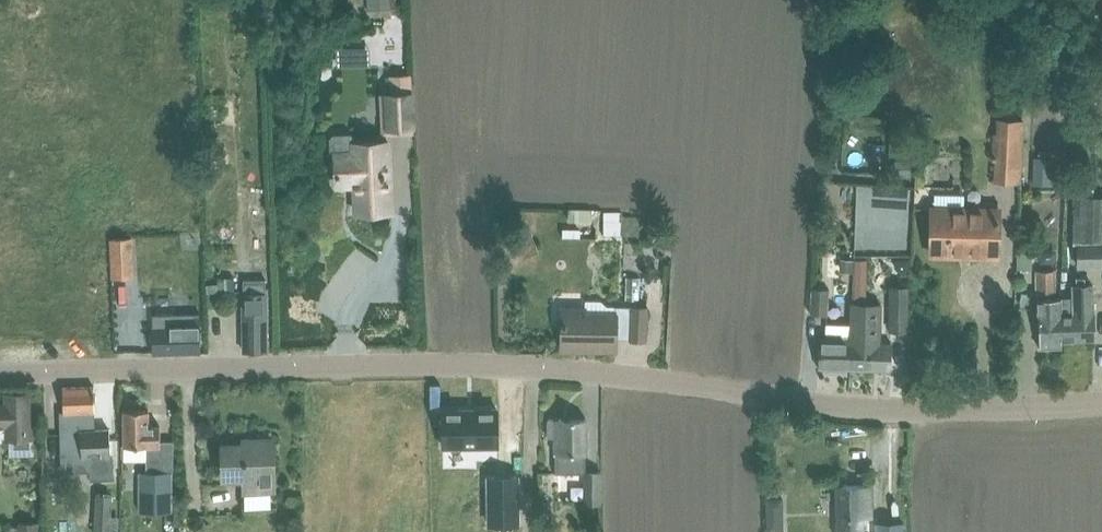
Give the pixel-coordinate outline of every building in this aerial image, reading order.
[(367,63),(366,44),(338,46),(338,64),(367,63)] [(415,133),(412,74),(390,75),(391,93),(380,94),(382,135),(415,133)] [(1022,181),(1025,121),(997,120),(995,158),(999,159),(998,180),(1022,181)] [(388,142),(354,143),(353,136),(351,133),(334,134),(330,138),(331,153),(336,153),(337,185),(356,184),(357,213),(392,211),(388,142)] [(1051,153),(1031,153),(1030,185),(1050,186),(1051,153)] [(911,160),(895,160),(895,162),(886,162),(886,176),(911,176),(911,160)] [(854,190),(854,248),(907,247),(907,189),(854,190)] [(1072,212),(1074,212),(1074,243),(1077,243),(1076,266),(1101,265),(1101,194),(1072,194),(1072,212)] [(567,207),(566,223),(591,224),(592,208),(567,207)] [(1000,209),(933,207),(932,254),(998,255),(1000,209)] [(638,234),(639,217),(621,217),(621,212),(604,211),(603,232),(638,234)] [(578,225),(560,227),(561,238),(579,236),(578,225)] [(524,258),(539,252),(533,237),(519,243),(524,258)] [(114,277),(133,276),(132,239),(112,239),(114,277)] [(1032,248),(1018,248),(1018,268),(1032,268),(1032,248)] [(852,369),(891,370),(892,342),(882,342),(882,304),(866,303),(867,259),(855,259),(854,302),(851,302),(850,337),(853,337),(852,369)] [(1055,269),(1037,270),(1039,324),(1040,346),(1039,346),(1039,347),(1057,346),(1057,340),(1062,339),(1060,297),(1052,297),(1052,293),(1056,292),(1055,269)] [(625,275),(624,294),(637,295),(638,276),(625,275)] [(267,351),(266,310),(267,279),(243,280),(244,311),(245,351),(267,351)] [(1065,297),(1060,297),(1062,339),(1095,338),(1094,316),(1093,284),(1075,284),(1075,297),(1065,297)] [(909,286),(891,286),(889,329),(907,330),(909,286)] [(829,288),(812,287),(810,313),(828,314),(829,288)] [(156,314),(153,314),(153,332),(154,354),(201,352),(201,313),(200,296),(156,296),(156,314)] [(585,308),(563,308),(562,350),(616,350),(616,338),(631,339),(647,340),(648,307),(616,306),(616,314),(585,313),(585,308)] [(819,368),(852,369),(853,337),(850,337),(820,336),(819,368)] [(94,386),(63,387),(64,409),(64,413),(65,426),(66,457),(84,456),(90,456),(90,480),(112,479),(111,455),(110,429),(95,430),(95,428),(95,408),(94,386)] [(31,440),(37,440),(36,426),(31,427),(30,392),(5,392),(5,403),(0,403),(0,441),(10,440),(10,456),(31,456),(31,440)] [(455,409),(443,410),(443,446),(455,446),(474,446),(498,445),(498,409),(480,409),(455,409)] [(160,459),(160,447),(160,425),(149,425),(149,410),(125,410),(125,447),(146,447),(146,459),(160,459)] [(555,437),(555,467),(555,473),(584,472),(585,503),(601,503),(600,469),(588,469),(587,449),(587,419),(549,419),(549,437),(555,437)] [(275,489),(274,461),(273,439),(258,439),(258,444),(223,444),(224,484),(242,484),(242,477),(254,477),(255,489),(275,489)] [(174,445),(160,445),(160,447),(160,459),(146,459),(146,472),(140,472),(140,511),(172,511),(172,478),(174,478),(174,445)] [(518,474),(486,475),(487,525),(519,524),(518,474)] [(873,506),(873,484),(837,485),(838,531),(866,531),(865,516),(873,516),(873,506)] [(97,531),(111,531),(112,494),(98,494),(97,531)] [(782,499),(767,499),(767,514),(776,514),(782,508),(782,499)] [(462,507),(452,508),(452,518),(462,518),(462,507)] [(901,512),(887,512),(888,531),(902,531),(901,512)] [(39,520),(19,521),(19,531),(40,531),(39,520)]
